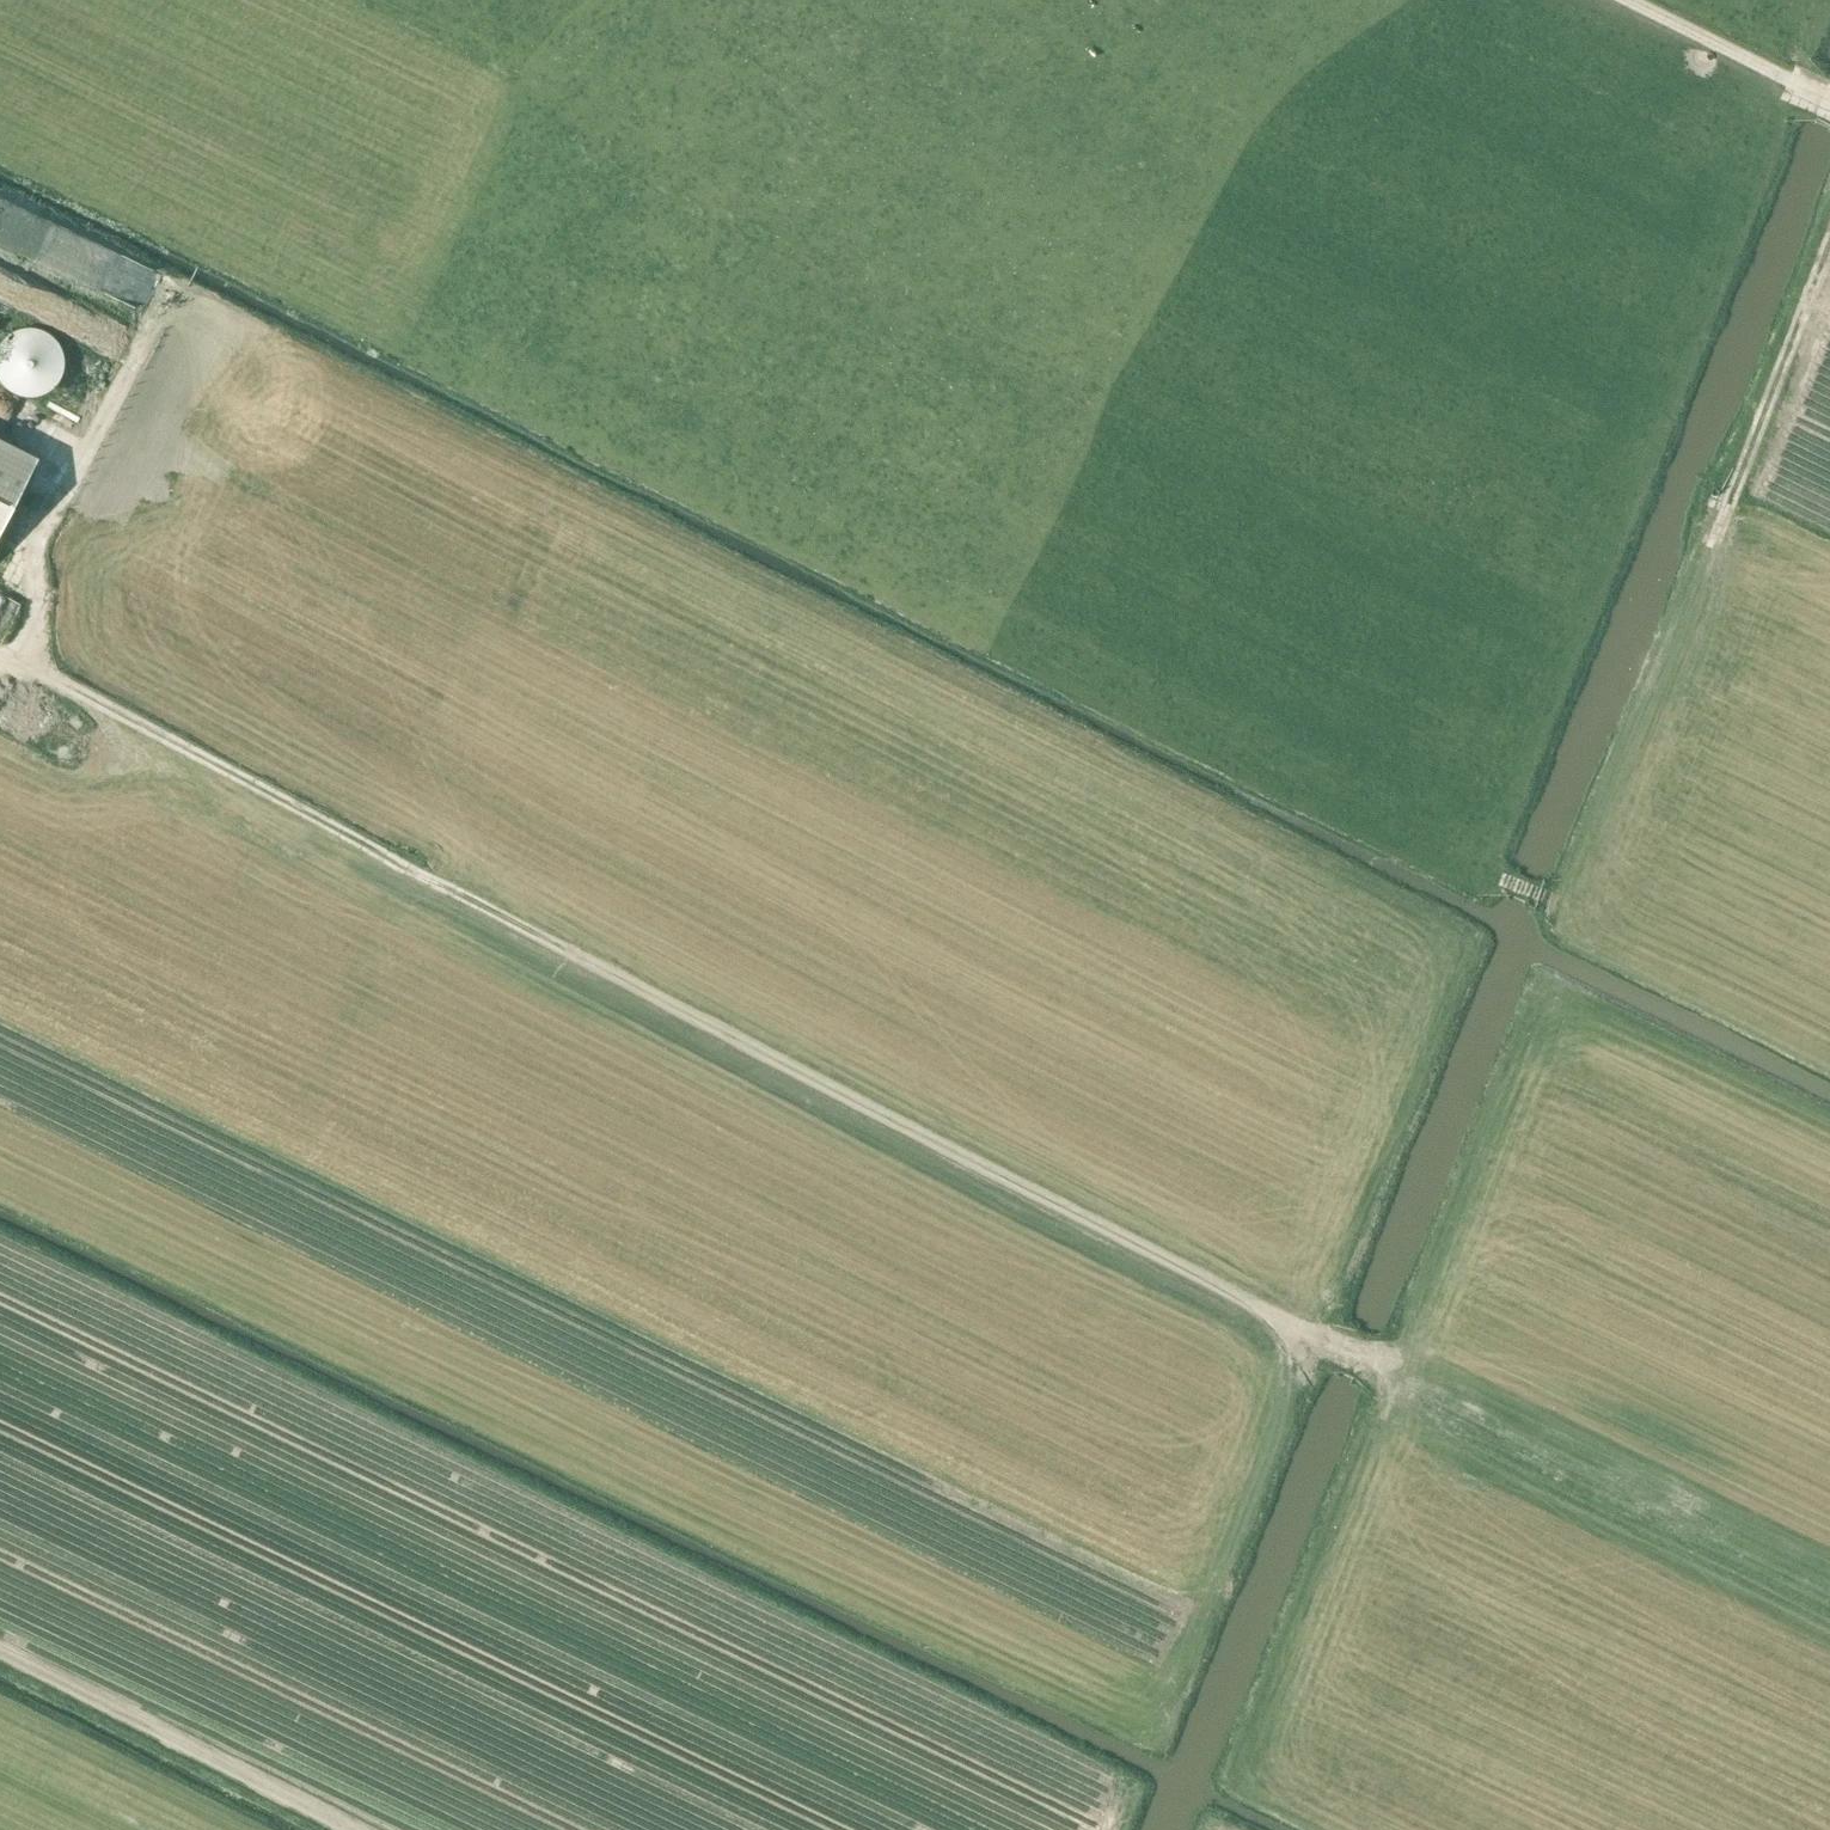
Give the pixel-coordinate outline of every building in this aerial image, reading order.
[(65,368),(66,362),(65,356),(64,350),(61,345),(58,340),(54,336),(49,332),(44,329),(38,328),(32,327),(26,327),(21,328),(15,331),(10,334),(6,338),(2,342),(0,346),(0,378),(2,381),(6,386),(10,390),(15,393),(21,395),(26,396),(32,396),(38,396),(44,394),(49,391),(54,388),(58,384),(61,379),(64,373),(65,368)] [(36,462),(0,444),(0,534),(36,462)]
